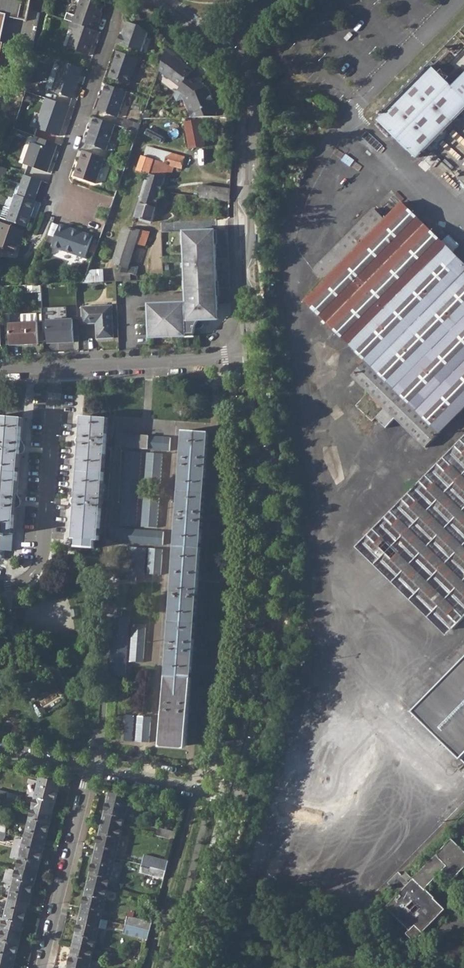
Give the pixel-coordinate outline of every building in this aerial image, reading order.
[(23,18),(23,20),(25,21),(29,0),(0,0),(0,13),(23,18)] [(93,32),(96,24),(94,23),(99,6),(89,2),(89,0),(78,0),(77,3),(72,17),(65,14),(62,21),(67,22),(70,23),(93,32)] [(74,53),(84,56),(90,40),(92,40),(95,32),(93,32),(70,23),(67,22),(65,30),(69,31),(63,47),(75,51),(74,53)] [(123,37),(120,46),(143,54),(150,36),(140,29),(130,25),(125,38),(123,37)] [(160,74),(181,91),(182,88),(184,86),(188,81),(192,75),(193,75),(175,61),(176,58),(167,52),(160,74)] [(111,80),(131,87),(139,61),(120,54),(111,80)] [(49,91),(69,98),(79,68),(60,61),(54,79),(50,89),(49,91)] [(419,159),(463,111),(463,77),(454,87),(433,67),(380,122),(419,159)] [(203,91),(199,87),(202,83),(192,75),(188,81),(184,86),(182,88),(181,91),(178,94),(182,97),(193,117),(218,115),(218,111),(215,106),(217,105),(208,88),(203,91)] [(44,87),(50,89),(54,79),(47,77),(44,87)] [(128,94),(108,86),(99,112),(119,119),(128,94)] [(33,128),(55,136),(66,106),(43,97),(37,112),(38,113),(33,128)] [(88,145),(108,152),(117,126),(97,119),(88,145)] [(205,120),(188,120),(188,147),(205,147),(205,120)] [(142,127),(126,122),(124,129),(139,134),(142,127)] [(20,163),(44,171),(54,143),(36,137),(33,143),(28,141),(20,163)] [(78,178),(97,185),(106,159),(85,151),(82,160),(84,161),(78,178)] [(172,153),(169,164),(167,171),(171,172),(174,166),(181,168),(184,157),(172,153)] [(153,221),(167,171),(169,164),(143,156),(138,171),(148,174),(136,216),(153,221)] [(198,195),(230,200),(229,188),(200,184),(198,195)] [(3,219),(23,227),(33,201),(31,200),(33,193),(17,188),(15,193),(13,193),(3,219)] [(427,433),(463,396),(463,257),(442,235),(450,227),(446,223),(438,231),(401,194),(385,209),(374,199),(314,258),(325,270),(307,288),(367,348),(355,360),(371,377),(358,389),(374,406),(378,402),(388,412),(397,403),(427,433)] [(12,254),(18,238),(20,238),(22,230),(1,223),(0,226),(0,249),(12,254)] [(53,246),(86,257),(94,235),(87,232),(87,234),(69,228),(70,226),(61,223),(53,246)] [(130,264),(137,243),(140,230),(124,227),(113,263),(118,264),(116,267),(116,281),(125,281),(125,271),(121,270),(123,265),(129,267),(130,264)] [(149,302),(150,338),(197,337),(197,320),(220,319),(217,228),(184,229),(186,301),(149,302)] [(150,232),(140,230),(137,243),(146,246),(150,232)] [(136,265),(130,264),(129,267),(123,265),(121,270),(125,271),(133,273),(136,265)] [(104,269),(89,269),(89,281),(104,282),(104,269)] [(97,323),(98,338),(114,338),(112,307),(82,308),(83,324),(97,323)] [(12,345),(39,344),(38,341),(38,326),(37,322),(36,314),(22,315),(22,323),(11,324),(12,345)] [(48,320),(49,343),(73,342),(72,319),(48,320)] [(19,454),(20,454),(23,453),(24,449),(23,445),(20,443),(22,418),(0,417),(0,558),(4,559),(5,550),(11,551),(15,509),(19,506),(20,502),(19,500),(16,498),(19,454)] [(99,540),(108,419),(83,417),(81,435),(78,437),(75,441),(77,444),(80,446),(77,495),(72,497),(70,500),(70,502),(73,506),(76,506),(74,538),(79,538),(78,545),(93,547),(94,539),(99,540)] [(184,431),(162,743),(187,744),(209,433),(184,431)] [(170,437),(120,433),(119,447),(169,450),(170,437)] [(460,625),(463,621),(463,444),(372,536),(460,625)] [(125,451),(120,524),(136,525),(140,452),(125,451)] [(146,452),(144,483),(160,483),(162,453),(146,452)] [(157,527),(159,498),(144,497),(142,526),(157,527)] [(164,531),(113,528),(112,540),(163,544),(164,531)] [(130,547),(128,579),(136,580),(136,578),(144,578),(146,548),(130,547)] [(161,574),(162,548),(150,548),(148,573),(161,574)] [(114,611),(109,674),(117,674),(117,676),(126,676),(129,617),(121,617),(122,611),(114,611)] [(133,623),(130,660),(143,661),(146,624),(133,623)] [(319,638),(315,655),(323,657),(327,640),(319,638)] [(448,657),(455,666),(463,660),(463,648),(463,647),(448,657)] [(418,714),(463,759),(463,668),(418,714)] [(127,714),(125,740),(133,740),(134,714),(127,714)] [(138,715),(136,740),(149,741),(151,716),(138,715)] [(31,807),(53,812),(61,781),(39,776),(31,807)] [(15,803),(18,795),(0,791),(0,799),(15,803)] [(101,823),(123,828),(130,796),(109,792),(101,823)] [(24,837),(45,842),(53,812),(31,807),(24,837)] [(94,853),(115,858),(123,828),(101,823),(94,853)] [(156,836),(174,840),(176,833),(158,828),(156,836)] [(16,867),(37,872),(45,842),(24,837),(16,867)] [(411,879),(407,883),(405,881),(395,891),(397,893),(384,907),(407,930),(404,933),(413,942),(423,932),(422,931),(444,909),(424,888),(441,872),(450,881),(463,867),(463,852),(450,839),(411,879)] [(87,884),(108,889),(115,858),(94,853),(87,884)] [(140,873),(164,879),(166,870),(143,865),(140,873)] [(9,898),(30,903),(37,872),(16,867),(9,898)] [(395,891),(405,881),(397,873),(387,883),(388,885),(387,886),(390,890),(392,888),(395,891)] [(80,914),(101,919),(108,889),(87,884),(80,914)] [(1,928),(22,933),(30,903),(9,898),(1,928)] [(73,944),(94,950),(101,919),(80,914),(73,944)] [(126,924),(150,930),(153,922),(128,916),(126,924)] [(124,933),(148,939),(150,930),(126,924),(124,933)] [(14,963),(22,933),(1,928),(0,933),(0,960),(14,963)] [(94,950),(73,944),(67,967),(89,967),(94,950)] [(14,963),(0,960),(0,967),(13,967),(14,963)]
